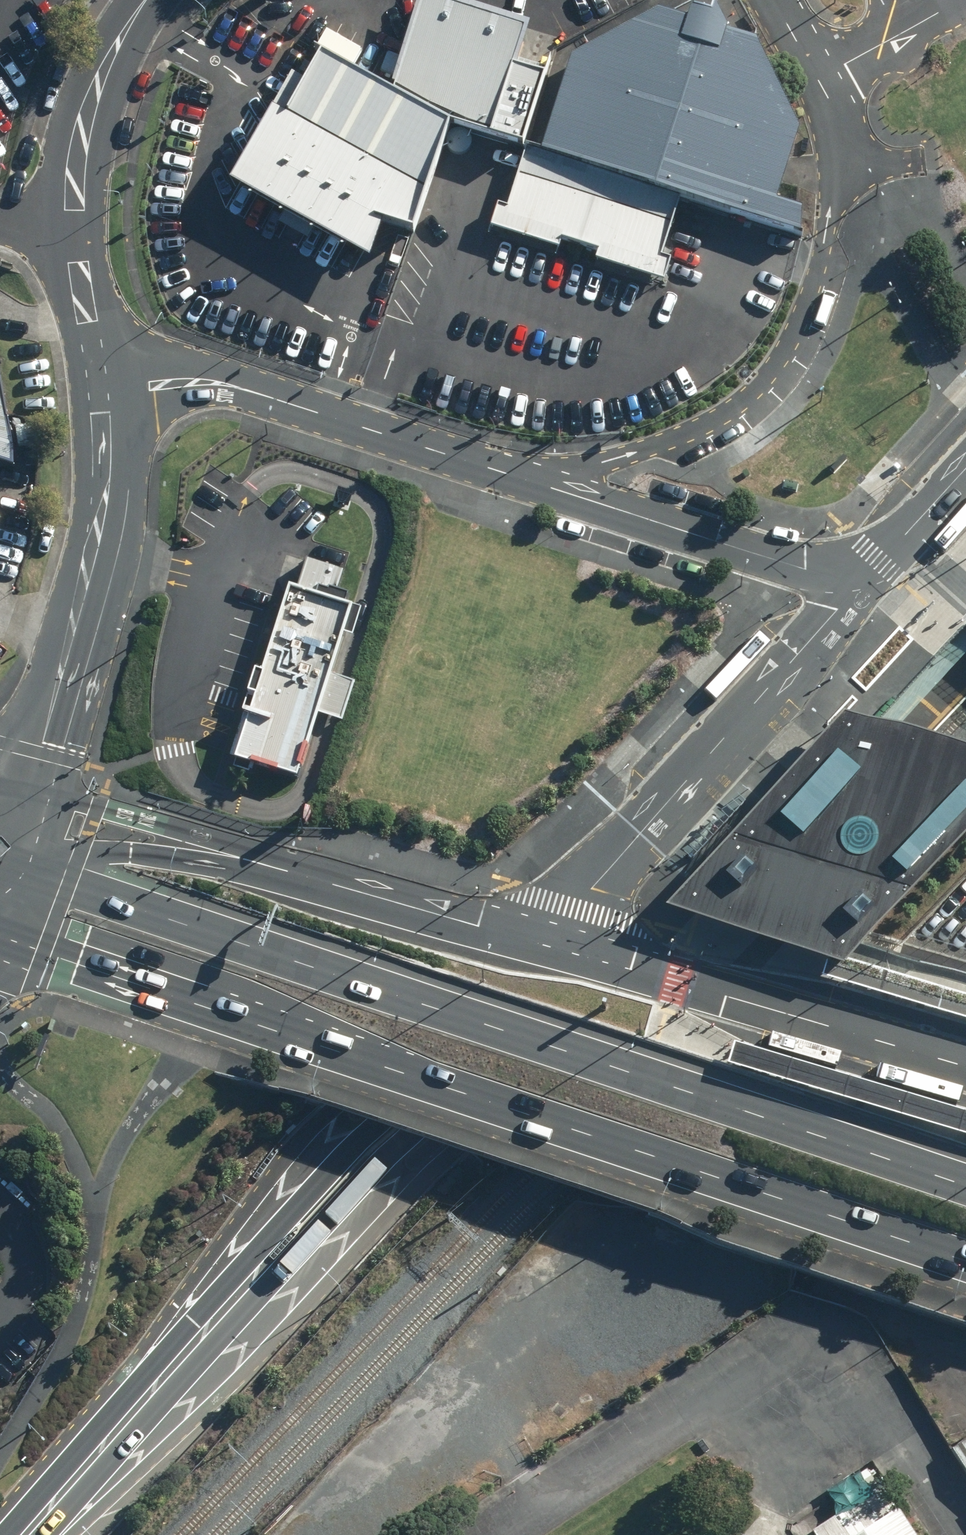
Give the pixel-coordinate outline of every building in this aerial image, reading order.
[(229,185),(399,269),(447,136),(513,157),(486,235),(659,289),(681,207),(797,244),(794,205),(791,133),(725,28),(653,9),(589,52),(437,0),(407,0),(385,80),(300,51),(229,185)] [(9,475),(0,414),(0,472),(9,475)] [(293,783),(313,717),(326,677),(349,603),(283,583),(229,756),(227,762),(293,783)] [(351,685),(326,677),(313,717),(338,725),(351,685)] [(829,722),(768,789),(654,912),(697,927),(725,937),(825,971),(849,946),(965,823),(965,770),(858,732),(829,722)] [(845,958),(826,975),(965,1016),(965,994),(845,958)] [(737,1039),(731,1059),(965,1130),(965,1108),(737,1039)] [(885,1484),(812,1531),(814,1534),(919,1534),(885,1484)]
